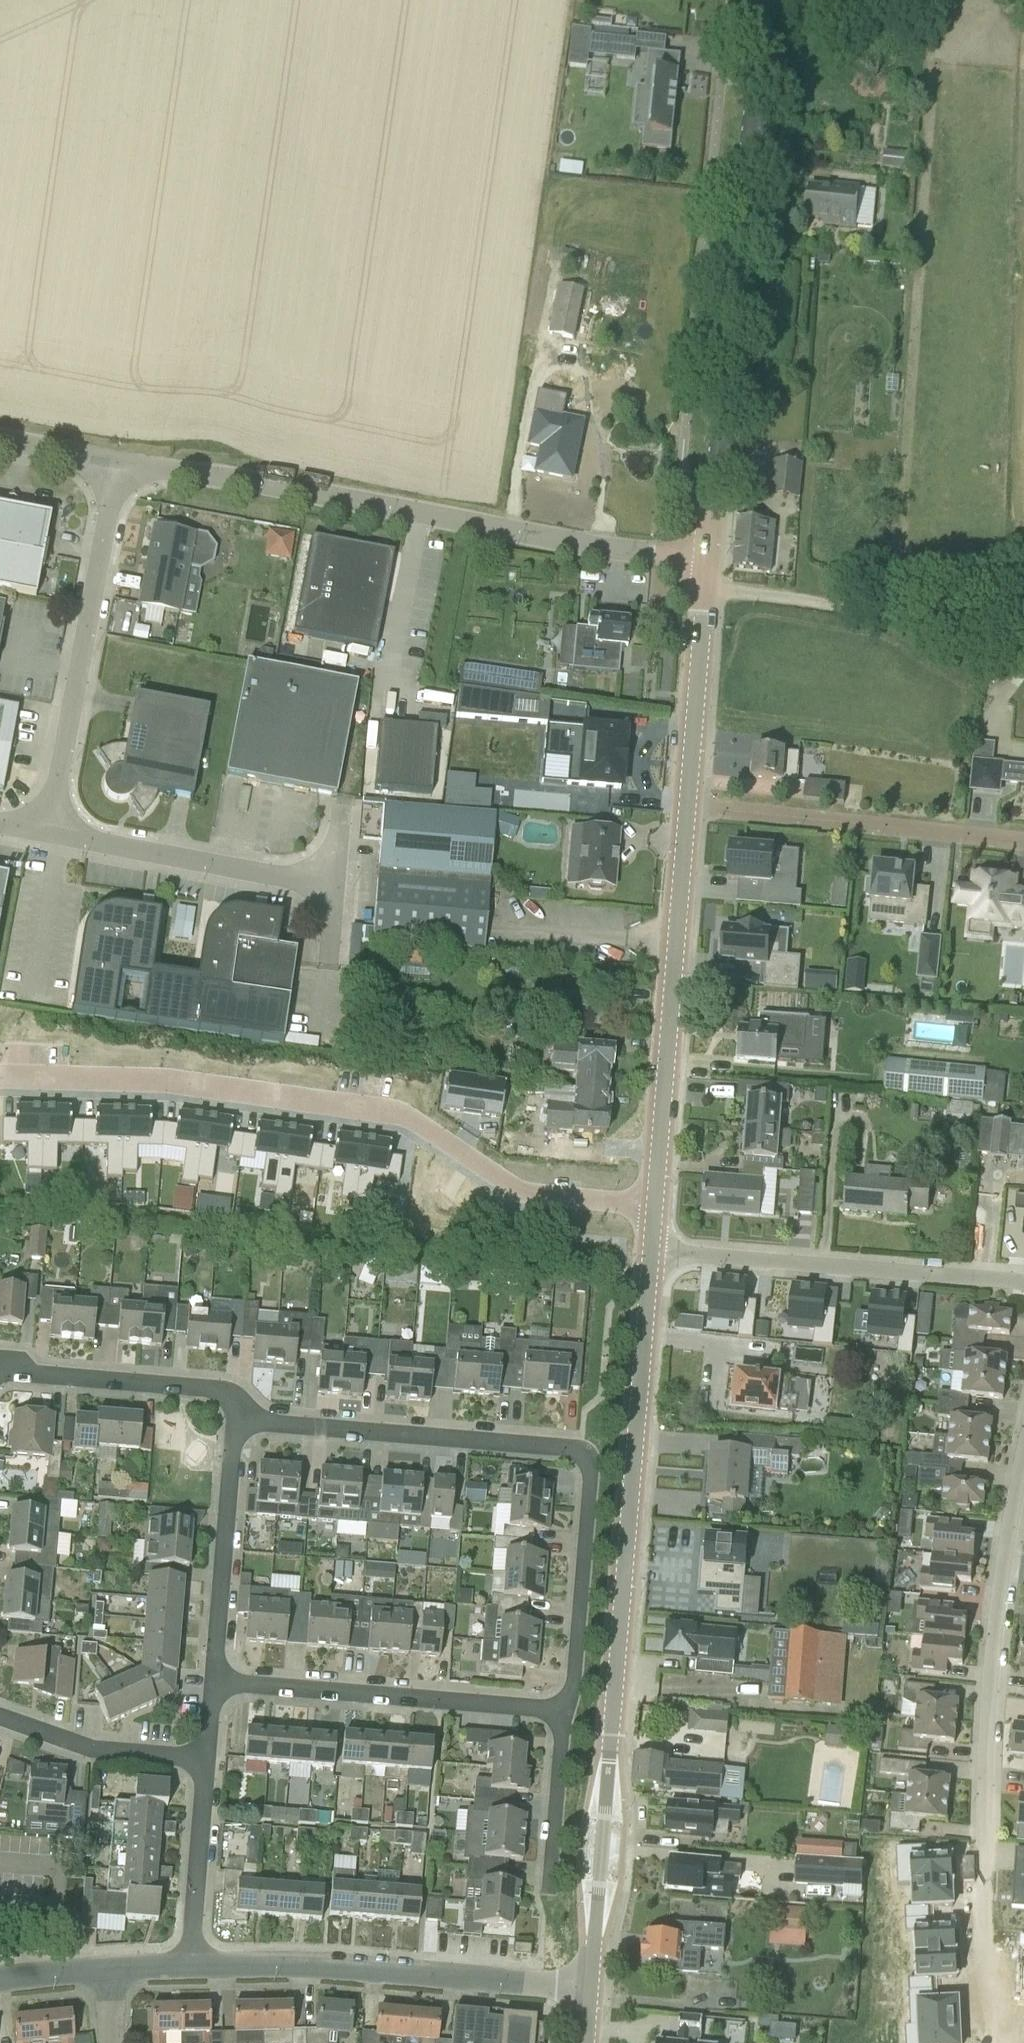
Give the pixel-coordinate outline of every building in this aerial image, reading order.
[(591,31),(573,29),(569,67),(587,69),(591,31)] [(610,39),(608,58),(635,61),(637,42),(610,39)] [(681,56),(649,53),(645,89),(649,90),(643,149),(671,152),(681,56)] [(907,170),(909,155),(885,152),(883,168),(907,170)] [(572,164),(571,176),(582,177),(584,165),(572,164)] [(860,188),(832,185),(831,190),(809,188),(807,218),(823,220),(822,225),(856,228),(860,188)] [(560,265),(576,267),(578,253),(562,250),(560,265)] [(818,264),(830,265),(830,257),(819,257),(818,264)] [(583,291),(560,286),(550,335),(573,340),(583,291)] [(572,479),(583,423),(537,414),(530,445),(543,447),(538,472),(572,479)] [(771,495),(799,498),(802,466),(774,463),(771,495)] [(20,541),(45,546),(50,518),(0,509),(0,592),(10,594),(20,541)] [(775,525),(739,521),(734,569),(771,572),(775,525)] [(208,539),(193,536),(154,529),(139,607),(179,615),(187,571),(201,574),(214,566),(217,551),(208,539)] [(265,559),(291,562),(294,536),(268,533),(265,559)] [(311,538),(293,634),(376,650),(394,554),(311,538)] [(48,546),(45,546),(20,541),(10,594),(35,599),(40,571),(43,572),(48,546)] [(604,617),(604,621),(588,620),(587,631),(575,630),(572,670),(618,675),(621,647),(627,648),(629,624),(620,623),(621,618),(604,617)] [(134,639),(146,642),(148,630),(137,627),(134,639)] [(270,667),(273,651),(263,650),(257,654),(255,665),(270,667)] [(336,797),(357,685),(247,664),(226,776),(336,797)] [(458,688),(539,700),(542,678),(462,666),(458,688)] [(547,726),(549,702),(460,689),(456,718),(547,726)] [(143,818),(142,816),(145,814),(147,812),(149,810),(151,807),(153,805),(155,802),(156,799),(157,796),(158,793),(193,799),(209,710),(136,696),(126,747),(123,747),(120,747),(117,747),(113,747),(110,748),(107,749),(104,750),(101,751),(99,753),(98,752),(96,753),(110,773),(108,774),(107,776),(106,778),(105,780),(104,782),(104,784),(104,787),(105,789),(105,791),(106,793),(108,795),(109,797),(111,798),(113,799),(115,800),(117,801),(119,801),(122,801),(124,800),(126,800),(128,799),(141,819),(143,818)] [(2,793),(18,710),(0,707),(0,792),(2,793)] [(418,716),(417,728),(445,730),(446,718),(418,716)] [(437,730),(380,726),(374,790),(431,795),(437,730)] [(572,785),(620,790),(625,733),(594,730),(594,734),(578,733),(578,732),(546,730),(544,759),(574,762),(572,785)] [(800,754),(756,750),(755,765),(752,765),(751,776),(754,776),(754,780),(797,783),(800,754)] [(974,762),(972,790),(999,793),(1002,765),(974,762)] [(846,786),(806,781),(804,800),(844,804),(846,786)] [(461,794),(445,793),(444,807),(460,808),(461,794)] [(495,816),(384,806),(372,943),(484,952),(495,816)] [(518,821),(501,816),(495,834),(513,840),(518,821)] [(601,893),(605,888),(614,889),(619,833),(582,830),(577,886),(587,887),(589,892),(601,893)] [(766,883),(764,906),(802,909),(803,892),(797,892),(798,878),(772,876),(774,849),(731,846),(731,851),(727,851),(726,864),(730,864),(729,880),(766,883)] [(915,870),(875,866),(873,882),(868,882),(867,896),(872,897),(871,901),(891,903),(889,923),(925,927),(929,891),(913,890),(915,870)] [(1023,928),(1023,893),(1014,892),(1015,880),(1008,880),(1007,885),(996,884),(997,878),(975,876),(974,892),(958,890),(956,907),(972,908),(970,924),(1010,928),(1010,927),(1023,928)] [(846,911),(848,896),(833,894),(831,909),(846,911)] [(85,927),(84,930),(83,933),(83,936),(71,1014),(143,1025),(150,980),(161,914),(121,908),(118,907),(115,907),(112,907),(109,908),(106,909),(103,910),(100,911),(97,913),(95,915),(93,917),(90,919),(89,921),(87,924),(85,927)] [(283,1045),(289,1001),(297,952),(277,949),(282,917),(246,912),(243,911),(240,911),(236,911),(233,911),(230,911),(227,912),(224,913),(221,914),(218,916),(216,918),(213,920),(211,922),(209,925),(207,928),(206,931),(205,934),(204,937),(203,940),(197,987),(150,980),(143,1025),(283,1045)] [(362,928),(352,927),(348,971),(359,971),(361,945),(362,928)] [(723,944),(720,943),(718,960),(722,961),(722,962),(766,965),(764,989),(798,992),(801,959),(779,957),(779,947),(762,945),(763,929),(740,927),(740,930),(725,928),(723,944)] [(918,979),(936,980),(940,941),(922,939),(918,979)] [(866,992),(866,961),(847,961),(846,992),(866,992)] [(836,992),(837,976),(807,973),(805,990),(836,992)] [(975,1011),(966,1010),(964,1026),(974,1027),(975,1011)] [(1008,1015),(1000,1014),(999,1023),(1007,1024),(1008,1015)] [(762,1016),(761,1031),(741,1030),(739,1060),(776,1063),(777,1049),(804,1051),(806,1035),(804,1035),(805,1020),(762,1016)] [(576,1074),(575,1091),(607,1093),(609,1071),(611,1071),(612,1051),(552,1047),(550,1072),(576,1074)] [(999,1079),(993,1078),(986,1078),(986,1072),(886,1061),(883,1093),(1003,1106),(1004,1095),(998,1094),(999,1079)] [(506,1084),(448,1076),(443,1111),(500,1120),(506,1084)] [(750,1102),(747,1130),(779,1132),(781,1104),(789,1105),(790,1087),(739,1083),(737,1101),(750,1102)] [(607,1093),(575,1091),(574,1108),(548,1106),(546,1131),(572,1133),(606,1136),(607,1116),(606,1116),(607,1093)] [(948,1102),(946,1125),(973,1127),(973,1120),(980,1120),(981,1107),(973,1106),(973,1104),(948,1102)] [(41,1172),(43,1109),(15,1109),(15,1123),(2,1122),(2,1146),(15,1147),(15,1139),(26,1140),(26,1172),(41,1172)] [(68,1148),(82,1148),(82,1124),(70,1124),(70,1110),(43,1109),(41,1172),(56,1173),(57,1140),(69,1141),(68,1148)] [(95,1125),(82,1124),(82,1148),(95,1149),(95,1141),(107,1142),(106,1174),(121,1174),(123,1111),(95,1111),(95,1125)] [(162,1138),(162,1126),(149,1126),(150,1112),(123,1111),(121,1174),(136,1175),(137,1143),(149,1143),(148,1150),(161,1151),(162,1138)] [(162,1138),(161,1151),(173,1152),(174,1145),(186,1147),(181,1185),(196,1187),(196,1181),(205,1118),(178,1115),(176,1129),(164,1127),(162,1138)] [(227,1160),(240,1162),(243,1138),(230,1136),(233,1122),(205,1118),(196,1181),(208,1182),(211,1183),(216,1151),(228,1153),(227,1160)] [(1011,1128),(1011,1123),(994,1121),(991,1159),(1008,1160),(1009,1152),(1023,1154),(1023,1129),(1011,1128)] [(815,1123),(814,1133),(824,1134),(825,1124),(815,1123)] [(243,1138),(240,1162),(253,1163),(254,1156),(265,1158),(261,1190),(276,1192),(285,1130),(257,1126),(256,1140),(243,1138)] [(306,1171),(319,1173),(322,1149),(310,1147),(312,1133),(285,1130),(276,1192),(291,1194),(295,1162),(307,1164),(306,1171)] [(779,1132),(747,1130),(743,1180),(743,1181),(756,1182),(763,1183),(764,1172),(783,1173),(784,1161),(777,1161),(779,1133),(779,1132)] [(322,1149),(319,1173),(332,1174),(333,1167),(345,1169),(340,1201),(355,1203),(364,1141),(337,1137),(335,1151),(322,1149)] [(364,1141),(355,1203),(370,1205),(374,1173),(386,1175),(385,1182),(398,1184),(402,1160),(389,1158),(391,1144),(364,1141)] [(801,1173),(798,1215),(813,1217),(816,1175),(801,1173)] [(40,1178),(25,1177),(24,1196),(39,1196),(40,1178)] [(743,1181),(743,1180),(705,1177),(702,1213),(760,1218),(762,1198),(763,1183),(756,1182),(743,1181)] [(907,1209),(927,1211),(930,1181),(907,1179),(906,1185),(890,1183),(864,1181),(848,1180),(845,1213),(906,1218),(907,1209)] [(206,1190),(208,1182),(196,1181),(196,1187),(195,1189),(206,1190)] [(172,1210),(190,1212),(193,1192),(174,1190),(172,1210)] [(259,1212),(271,1213),(273,1198),(261,1196),(259,1212)] [(1016,1208),(1023,1208),(1023,1196),(1017,1196),(1016,1208)] [(116,1227),(116,1236),(127,1237),(127,1228),(116,1227)] [(28,1260),(42,1262),(46,1231),(31,1230),(28,1260)] [(68,1231),(67,1242),(77,1243),(78,1231),(68,1231)] [(186,1260),(198,1256),(195,1247),(183,1250),(186,1260)] [(301,1252),(285,1250),(283,1270),(299,1272),(301,1252)] [(331,1270),(333,1255),(323,1254),(321,1269),(331,1270)] [(369,1262),(365,1270),(378,1275),(381,1267),(369,1262)] [(396,1266),(396,1263),(387,1263),(387,1265),(385,1284),(395,1285),(396,1266)] [(447,1288),(449,1269),(440,1268),(438,1287),(447,1288)] [(460,1283),(472,1284),(472,1271),(461,1271),(460,1283)] [(507,1273),(506,1286),(518,1287),(519,1274),(507,1273)] [(21,1327),(25,1277),(13,1276),(12,1289),(0,1288),(0,1326),(21,1327)] [(538,1276),(537,1286),(549,1288),(550,1278),(538,1276)] [(745,1302),(747,1281),(714,1278),(709,1320),(740,1323),(738,1339),(753,1340),(757,1303),(745,1302)] [(585,1294),(586,1285),(577,1284),(576,1293),(585,1294)] [(824,1310),(826,1291),(827,1289),(793,1286),(789,1328),(815,1331),(813,1346),(833,1348),(837,1311),(824,1310)] [(174,1335),(176,1308),(177,1291),(143,1288),(141,1310),(142,1310),(139,1346),(161,1347),(162,1334),(174,1335)] [(49,1338),(71,1340),(74,1304),(75,1293),(41,1290),(39,1323),(50,1324),(49,1338)] [(94,1328),(106,1329),(108,1307),(110,1292),(91,1290),(90,1305),(74,1304),(71,1340),(93,1342),(94,1328)] [(142,1310),(141,1310),(126,1309),(128,1293),(110,1292),(108,1307),(106,1329),(118,1330),(117,1344),(139,1346),(142,1310)] [(934,1293),(920,1293),(916,1336),(929,1337),(934,1293)] [(873,1294),(871,1315),(859,1314),(857,1332),(869,1333),(869,1336),(899,1339),(898,1355),(912,1357),(916,1319),(904,1318),(906,1298),(873,1294)] [(231,1303),(230,1318),(209,1316),(206,1351),(228,1353),(229,1339),(241,1340),(244,1305),(231,1303)] [(246,1305),(244,1305),(241,1340),(254,1341),(252,1363),(274,1365),(277,1329),(256,1328),(258,1306),(246,1305)] [(955,1321),(953,1341),(983,1344),(984,1333),(1010,1336),(1012,1315),(999,1314),(1000,1308),(985,1306),(985,1312),(972,1311),(970,1323),(955,1321)] [(185,1350),(206,1351),(209,1316),(189,1314),(189,1309),(176,1308),(174,1335),(187,1336),(185,1350)] [(311,1320),(311,1318),(278,1315),(277,1329),(274,1365),(295,1367),(296,1353),(309,1354),(311,1320)] [(685,1332),(686,1320),(678,1319),(677,1331),(685,1332)] [(311,1320),(309,1354),(320,1355),(317,1394),(339,1396),(342,1362),(329,1361),(330,1351),(322,1350),(324,1321),(311,1320)] [(769,1327),(756,1326),(755,1338),(768,1340),(769,1327)] [(480,1342),(479,1348),(478,1360),(479,1360),(476,1395),(498,1397),(501,1367),(512,1368),(511,1387),(515,1343),(514,1343),(515,1333),(500,1332),(499,1343),(480,1342)] [(478,1360),(479,1348),(458,1346),(458,1341),(446,1340),(444,1363),(456,1364),(453,1394),(476,1395),(479,1360),(478,1360)] [(955,1354),(953,1374),(1005,1379),(1007,1358),(982,1356),(983,1344),(953,1341),(952,1354),(955,1354)] [(375,1378),(378,1346),(343,1343),(342,1362),(339,1396),(362,1398),(363,1377),(375,1378)] [(544,1395),(548,1344),(547,1344),(547,1346),(515,1343),(511,1387),(522,1387),(522,1393),(544,1395)] [(579,1391),(582,1347),(548,1344),(544,1395),(567,1397),(567,1390),(579,1391)] [(410,1368),(411,1349),(378,1346),(375,1378),(386,1379),(385,1400),(407,1402),(410,1368)] [(423,1369),(410,1368),(407,1402),(429,1404),(433,1360),(424,1359),(423,1369)] [(923,1370),(924,1360),(914,1359),(913,1369),(923,1370)] [(941,1392),(939,1404),(969,1407),(970,1397),(1003,1400),(1005,1379),(953,1374),(966,1376),(963,1394),(941,1392)] [(790,1382),(739,1376),(735,1408),(775,1413),(775,1411),(796,1413),(798,1399),(788,1398),(790,1382)] [(952,1419),(950,1439),(990,1443),(993,1422),(967,1419),(969,1407),(939,1404),(938,1417),(952,1419)] [(51,1444),(53,1417),(15,1414),(13,1435),(11,1435),(9,1449),(12,1450),(12,1456),(48,1459),(47,1480),(59,1481),(61,1453),(62,1445),(51,1444)] [(853,1414),(852,1422),(866,1424),(867,1416),(853,1414)] [(97,1415),(97,1421),(94,1455),(95,1455),(96,1449),(116,1451),(119,1417),(97,1415)] [(141,1418),(119,1417),(116,1451),(139,1453),(141,1418)] [(72,1453),(94,1455),(97,1421),(75,1419),(72,1453)] [(140,1430),(139,1453),(151,1454),(153,1431),(140,1430)] [(801,1443),(775,1441),(743,1438),(741,1454),(714,1451),(712,1482),(707,1481),(706,1499),(724,1501),(723,1514),(744,1516),(747,1469),(772,1471),(771,1476),(788,1477),(791,1458),(800,1459),(800,1457),(806,1451),(800,1446),(801,1443)] [(921,1456),(919,1468),(962,1473),(963,1461),(988,1464),(990,1443),(950,1439),(948,1459),(932,1457),(921,1456)] [(62,1445),(61,1453),(70,1454),(71,1446),(62,1445)] [(280,1467),(259,1466),(257,1492),(247,1491),(245,1516),(275,1519),(280,1467)] [(298,1495),(300,1469),(280,1467),(275,1519),(306,1521),(308,1496),(298,1495)] [(905,1468),(904,1479),(916,1480),(917,1469),(905,1468)] [(961,1484),(962,1473),(919,1468),(917,1488),(945,1491),(944,1503),(957,1504),(956,1510),(970,1512),(971,1506),(984,1507),(986,1486),(961,1484)] [(306,1521),(337,1524),(341,1472),(321,1471),(319,1497),(308,1496),(306,1521)] [(512,1492),(510,1506),(550,1509),(552,1487),(532,1485),(533,1473),(508,1471),(506,1489),(508,1491),(512,1492)] [(341,1472),(337,1524),(368,1526),(370,1501),(359,1500),(361,1474),(341,1472)] [(378,1527),(398,1529),(402,1477),(382,1476),(380,1502),(370,1501),(368,1526),(378,1527)] [(429,1520),(431,1506),(420,1505),(423,1479),(402,1477),(398,1529),(418,1530),(418,1531),(429,1532),(430,1520),(429,1520)] [(452,1508),(454,1482),(433,1480),(431,1506),(429,1520),(430,1520),(450,1522),(449,1533),(460,1534),(462,1509),(452,1508)] [(464,1503),(476,1504),(478,1486),(466,1485),(464,1503)] [(112,1501),(113,1493),(98,1491),(97,1499),(112,1501)] [(128,1494),(113,1493),(112,1501),(128,1502),(128,1494)] [(57,1502),(61,1503),(73,1504),(73,1496),(58,1494),(57,1502)] [(12,1510),(10,1532),(58,1536),(60,1516),(75,1518),(76,1504),(29,1500),(28,1512),(12,1510)] [(112,1506),(98,1505),(96,1539),(109,1540),(112,1506)] [(503,1528),(502,1540),(527,1542),(528,1531),(548,1532),(550,1509),(510,1506),(509,1528),(503,1528)] [(143,1543),(158,1544),(190,1547),(192,1525),(186,1525),(187,1513),(149,1510),(148,1522),(145,1522),(143,1543)] [(936,1540),(934,1555),(974,1560),(976,1537),(957,1535),(958,1523),(929,1520),(927,1539),(936,1540)] [(58,1536),(10,1532),(8,1554),(15,1555),(14,1567),(52,1570),(54,1570),(58,1536)] [(743,1598),(744,1583),(745,1583),(748,1540),(708,1537),(706,1557),(701,1557),(698,1595),(716,1596),(715,1615),(742,1617),(743,1598)] [(546,1556),(526,1554),(527,1542),(502,1540),(494,1540),(493,1552),(507,1553),(505,1575),(545,1578),(546,1556)] [(97,1554),(109,1555),(110,1542),(98,1542),(97,1554)] [(143,1577),(149,1578),(182,1581),(183,1569),(188,1569),(190,1547),(158,1544),(143,1543),(141,1567),(144,1567),(143,1577)] [(289,1545),(288,1556),(301,1557),(301,1546),(289,1545)] [(344,1549),(336,1548),(335,1561),(347,1562),(348,1553),(344,1549)] [(408,1568),(409,1555),(397,1554),(396,1567),(408,1568)] [(921,1589),(950,1593),(952,1581),(972,1583),(974,1560),(934,1555),(932,1570),(923,1569),(921,1589)] [(334,1580),(350,1581),(351,1565),(336,1564),(334,1580)] [(375,1581),(376,1565),(364,1564),(363,1580),(375,1581)] [(52,1570),(14,1567),(13,1578),(6,1578),(4,1600),(36,1603),(50,1605),(52,1570)] [(93,1573),(92,1585),(100,1586),(101,1574),(93,1573)] [(491,1609),(496,1609),(497,1609),(522,1611),(523,1600),(543,1601),(545,1578),(505,1575),(503,1597),(492,1597),(491,1609)] [(245,1643),(265,1645),(269,1592),(249,1590),(250,1577),(240,1577),(237,1616),(247,1617),(245,1643)] [(183,1581),(182,1581),(149,1578),(148,1595),(182,1598),(183,1581)] [(458,1605),(467,1606),(468,1592),(459,1591),(458,1605)] [(902,1613),(903,1592),(892,1591),(889,1613),(902,1613)] [(289,1595),(289,1593),(269,1592),(265,1645),(285,1646),(288,1620),(298,1621),(300,1596),(289,1595)] [(180,1615),(182,1598),(148,1595),(146,1613),(180,1615)] [(306,1648),(326,1650),(329,1610),(310,1608),(311,1597),(300,1596),(298,1621),(308,1622),(306,1648)] [(331,1598),(326,1650),(347,1651),(349,1625),(359,1626),(361,1601),(331,1598)] [(50,1605),(36,1603),(4,1600),(2,1622),(9,1622),(7,1634),(40,1637),(41,1625),(48,1626),(50,1605)] [(392,1603),(372,1602),(361,1601),(359,1626),(370,1627),(367,1653),(388,1655),(392,1603)] [(905,1636),(924,1638),(965,1643),(968,1619),(948,1617),(949,1605),(929,1603),(919,1602),(919,1604),(914,1604),(913,1619),(906,1625),(905,1636)] [(410,1630),(420,1631),(421,1617),(422,1617),(423,1606),(392,1603),(388,1655),(408,1656),(410,1630)] [(94,1617),(102,1617),(103,1605),(95,1605),(94,1617)] [(88,1608),(76,1607),(75,1615),(87,1616),(88,1608)] [(454,1608),(442,1607),(441,1618),(422,1617),(421,1617),(420,1631),(418,1657),(439,1659),(441,1632),(452,1633),(454,1608)] [(485,1608),(482,1643),(539,1647),(541,1624),(521,1623),(522,1611),(497,1609),(496,1609),(491,1609),(485,1608)] [(179,1633),(180,1615),(146,1613),(145,1630),(179,1633)] [(102,1629),(102,1617),(94,1617),(93,1628),(102,1629)] [(832,1625),(832,1632),(881,1638),(881,1628),(832,1625)] [(735,1664),(738,1633),(668,1626),(665,1657),(735,1664)] [(177,1650),(179,1633),(145,1630),(143,1647),(177,1650)] [(821,1635),(790,1633),(773,1632),(767,1702),(784,1703),(834,1705),(840,1637),(821,1635)] [(104,1634),(93,1633),(92,1641),(106,1642),(106,1634),(104,1634)] [(942,1676),(942,1675),(943,1664),(963,1666),(965,1643),(924,1638),(923,1653),(914,1653),(912,1673),(942,1676)] [(537,1670),(539,1647),(482,1643),(479,1677),(516,1680),(517,1669),(537,1670)] [(81,1645),(80,1657),(96,1658),(96,1646),(81,1645)] [(177,1650),(143,1647),(141,1673),(176,1697),(177,1696),(177,1691),(171,1690),(173,1675),(175,1676),(177,1650)] [(70,1702),(73,1662),(59,1661),(60,1651),(40,1649),(39,1654),(16,1652),(13,1686),(37,1687),(37,1693),(54,1700),(54,1701),(70,1702)] [(751,1669),(735,1668),(734,1678),(735,1678),(734,1682),(750,1683),(751,1669)] [(174,1699),(176,1697),(141,1673),(125,1680),(139,1711),(155,1704),(154,1702),(168,1696),(170,1701),(174,1699)] [(139,1711),(125,1680),(110,1687),(124,1718),(139,1711)] [(903,1702),(902,1718),(916,1719),(957,1723),(959,1702),(934,1699),(935,1687),(905,1684),(903,1702)] [(108,1725),(120,1720),(124,1718),(110,1687),(94,1694),(108,1725)] [(722,1712),(723,1705),(708,1704),(708,1711),(717,1711),(722,1712)] [(722,1712),(717,1711),(715,1735),(726,1736),(729,1713),(722,1712)] [(928,1753),(929,1742),(955,1744),(957,1723),(916,1719),(915,1733),(900,1732),(898,1750),(928,1753)] [(1015,1724),(1011,1754),(1023,1756),(1023,1725),(1015,1724)] [(828,1729),(826,1742),(846,1745),(848,1731),(828,1729)] [(244,1763),(266,1764),(269,1733),(247,1731),(244,1763)] [(487,1756),(486,1769),(529,1772),(523,1771),(525,1749),(497,1747),(498,1735),(466,1732),(465,1745),(477,1746),(477,1755),(487,1756)] [(291,1735),(269,1733),(266,1764),(288,1766),(291,1735)] [(313,1737),(291,1735),(288,1766),(311,1768),(313,1737)] [(341,1767),(364,1768),(366,1737),(344,1735),(341,1767)] [(313,1737),(311,1768),(333,1770),(336,1739),(313,1737)] [(388,1739),(366,1737),(364,1768),(386,1770),(388,1739)] [(410,1741),(388,1739),(386,1770),(407,1772),(408,1772),(410,1741)] [(410,1741),(408,1772),(430,1774),(433,1743),(410,1741)] [(724,1767),(714,1766),(714,1769),(669,1765),(669,1759),(636,1756),(633,1786),(666,1788),(666,1787),(699,1790),(698,1797),(721,1799),(724,1767)] [(908,1797),(949,1801),(951,1780),(926,1777),(927,1765),(881,1761),(880,1774),(910,1777),(908,1797)] [(7,1774),(22,1778),(24,1766),(10,1762),(7,1774)] [(64,1800),(66,1771),(49,1769),(49,1766),(35,1765),(34,1768),(30,1768),(28,1790),(27,1805),(40,1806),(38,1822),(62,1824),(61,1829),(67,1830),(70,1801),(64,1800)] [(475,1780),(473,1802),(502,1804),(503,1792),(527,1795),(529,1772),(486,1769),(492,1770),(491,1782),(475,1780)] [(134,1806),(162,1808),(167,1809),(169,1785),(136,1782),(134,1805),(134,1806)] [(91,1801),(99,1802),(100,1790),(92,1790),(91,1801)] [(890,1832),(920,1835),(921,1820),(946,1822),(949,1801),(908,1797),(907,1817),(892,1815),(890,1832)] [(67,1830),(83,1831),(86,1799),(70,1798),(70,1801),(67,1830)] [(90,1813),(98,1814),(99,1802),(91,1801),(90,1813)] [(467,1809),(465,1835),(523,1840),(525,1818),(501,1815),(502,1804),(473,1802),(473,1809),(467,1809)] [(112,1826),(175,1832),(175,1826),(160,1825),(162,1808),(134,1806),(134,1805),(114,1803),(112,1826)] [(740,1822),(742,1809),(670,1804),(669,1817),(666,1819),(665,1825),(668,1828),(668,1832),(693,1833),(693,1837),(712,1838),(712,1834),(713,1835),(715,1820),(740,1822)] [(262,1822),(263,1809),(254,1809),(253,1821),(262,1822)] [(262,1822),(270,1823),(271,1811),(271,1810),(263,1809),(262,1822)] [(390,1825),(392,1810),(384,1809),(382,1824),(390,1825)] [(270,1823),(284,1824),(285,1812),(271,1811),(270,1823)] [(306,1826),(307,1813),(299,1812),(298,1825),(306,1826)] [(350,1824),(359,1825),(360,1812),(351,1812),(350,1824)] [(360,1812),(359,1825),(367,1826),(368,1813),(360,1812)] [(307,1813),(306,1826),(315,1827),(316,1814),(307,1813)] [(395,1828),(403,1829),(404,1816),(396,1815),(395,1828)] [(404,1816),(403,1829),(412,1829),(413,1817),(404,1816)] [(862,1836),(870,1836),(871,1823),(864,1822),(862,1836)] [(110,1849),(158,1853),(159,1836),(174,1837),(175,1832),(112,1826),(110,1849)] [(260,1843),(260,1841),(261,1829),(250,1828),(249,1842),(259,1843),(260,1843)] [(260,1841),(268,1842),(270,1829),(261,1828),(261,1829),(260,1841)] [(357,1844),(358,1831),(350,1830),(349,1843),(357,1844)] [(305,1845),(306,1832),(297,1831),(296,1844),(305,1845)] [(358,1831),(357,1844),(366,1845),(367,1832),(358,1831)] [(306,1832),(305,1845),(313,1845),(314,1833),(306,1832)] [(394,1834),(380,1833),(379,1846),(393,1847),(394,1834)] [(394,1834),(393,1847),(402,1847),(403,1835),(394,1834)] [(411,1835),(403,1835),(402,1847),(410,1848),(411,1835)] [(409,1856),(424,1857),(425,1837),(411,1835),(410,1848),(409,1856)] [(521,1862),(523,1840),(465,1835),(463,1861),(467,1861),(467,1869),(499,1872),(500,1861),(521,1862)] [(88,1836),(87,1847),(95,1848),(96,1836),(88,1836)] [(257,1863),(259,1843),(249,1842),(248,1842),(246,1862),(257,1863)] [(842,1862),(843,1846),(843,1844),(821,1843),(820,1860),(842,1862)] [(843,1846),(842,1862),(846,1862),(856,1863),(857,1847),(844,1846),(843,1846)] [(94,1860),(95,1848),(87,1847),(86,1859),(94,1860)] [(913,1885),(953,1883),(953,1878),(956,1878),(956,1863),(952,1863),(952,1858),(927,1859),(927,1848),(903,1849),(903,1861),(911,1860),(913,1885)] [(108,1872),(171,1877),(171,1871),(156,1870),(158,1853),(110,1849),(108,1872)] [(820,1860),(797,1859),(795,1887),(843,1890),(846,1862),(842,1862),(820,1860)] [(672,1861),(670,1889),(695,1892),(695,1896),(732,1900),(732,1899),(724,1898),(726,1878),(720,1877),(721,1865),(672,1861)] [(246,1926),(247,1916),(250,1885),(255,1886),(256,1868),(243,1866),(242,1875),(224,1873),(220,1924),(234,1925),(234,1928),(235,1928),(235,1925),(246,1926)] [(467,1869),(464,1903),(472,1904),(518,1908),(520,1885),(498,1883),(499,1872),(467,1869)] [(108,1872),(106,1895),(154,1898),(156,1882),(170,1883),(171,1877),(108,1872)] [(329,1917),(351,1919),(354,1888),(354,1874),(332,1872),(329,1917)] [(1020,1872),(1019,1896),(1021,1896),(1020,1902),(1016,1901),(1016,1909),(1023,1910),(1023,1872),(1020,1872)] [(373,1921),(396,1922),(398,1892),(399,1875),(377,1873),(376,1890),(373,1921)] [(83,1893),(91,1893),(92,1882),(84,1882),(83,1893)] [(953,1884),(953,1883),(913,1885),(914,1909),(906,1909),(906,1921),(930,1920),(929,1908),(954,1907),(952,1884),(953,1884)] [(255,1886),(250,1885),(247,1916),(272,1918),(274,1887),(255,1886)] [(272,1918),(296,1920),(299,1889),(274,1887),(272,1918)] [(373,1921),(376,1890),(354,1888),(351,1919),(373,1921)] [(296,1920),(321,1923),(323,1891),(299,1889),(296,1920)] [(396,1922),(418,1924),(420,1893),(398,1892),(396,1922)] [(97,1918),(124,1920),(158,1922),(160,1898),(154,1898),(106,1895),(91,1893),(83,1893),(82,1905),(90,1905),(89,1910),(97,1911),(97,1918)] [(440,1924),(442,1902),(426,1900),(424,1922),(440,1924)] [(518,1908),(472,1904),(471,1917),(463,1916),(462,1926),(480,1927),(510,1929),(512,1908),(518,1908)] [(771,1907),(770,1930),(805,1933),(807,1910),(771,1907)] [(917,1956),(957,1955),(956,1950),(960,1950),(959,1935),(956,1935),(956,1930),(930,1931),(930,1920),(906,1921),(907,1933),(915,1932),(916,1932),(917,1956)] [(668,1937),(646,1935),(644,1961),(679,1964),(678,1973),(698,1974),(700,1951),(724,1953),(726,1929),(696,1926),(696,1928),(669,1925),(668,1937)] [(530,1958),(531,1947),(513,1946),(512,1956),(530,1958)] [(957,1955),(917,1956),(918,1981),(909,1981),(910,1993),(933,1992),(933,1980),(958,1979),(958,1975),(961,1974),(960,1959),(957,1959),(957,1955)] [(919,2004),(920,2028),(960,2027),(959,2002),(934,2003),(933,1992),(910,1993),(910,2005),(919,2004)] [(304,2031),(292,2032),(291,2006),(262,2007),(263,2042),(304,2042),(304,2031)] [(304,2031),(304,2042),(336,2042),(337,2034),(349,2035),(352,2009),(319,2006),(317,2031),(304,2031)] [(262,2007),(233,2007),(234,2034),(222,2034),(222,2042),(263,2042),(262,2007)] [(165,2036),(181,2035),(181,2008),(151,2009),(151,2036),(152,2036),(152,2042),(165,2042),(165,2036)] [(181,2042),(222,2042),(222,2034),(210,2034),(209,2008),(181,2008),(181,2035),(181,2042)] [(408,2014),(378,2011),(376,2038),(377,2038),(377,2042),(405,2042),(408,2014)] [(534,2026),(534,2020),(503,2017),(503,2023),(486,2021),(486,2015),(454,2012),(453,2018),(451,2042),(544,2042),(545,2027),(534,2026)] [(44,2042),(73,2042),(73,2041),(74,2041),(71,2014),(42,2017),(44,2042)] [(436,2042),(438,2017),(408,2014),(405,2042),(448,2042),(436,2042)] [(42,2017),(13,2020),(15,2042),(44,2042),(42,2017)] [(703,2018),(680,2017),(678,2042),(701,2042),(703,2018)] [(778,2030),(778,2025),(779,2018),(764,2017),(763,2029),(771,2030),(778,2030)] [(960,2027),(920,2028),(920,2042),(961,2042),(960,2027)]
